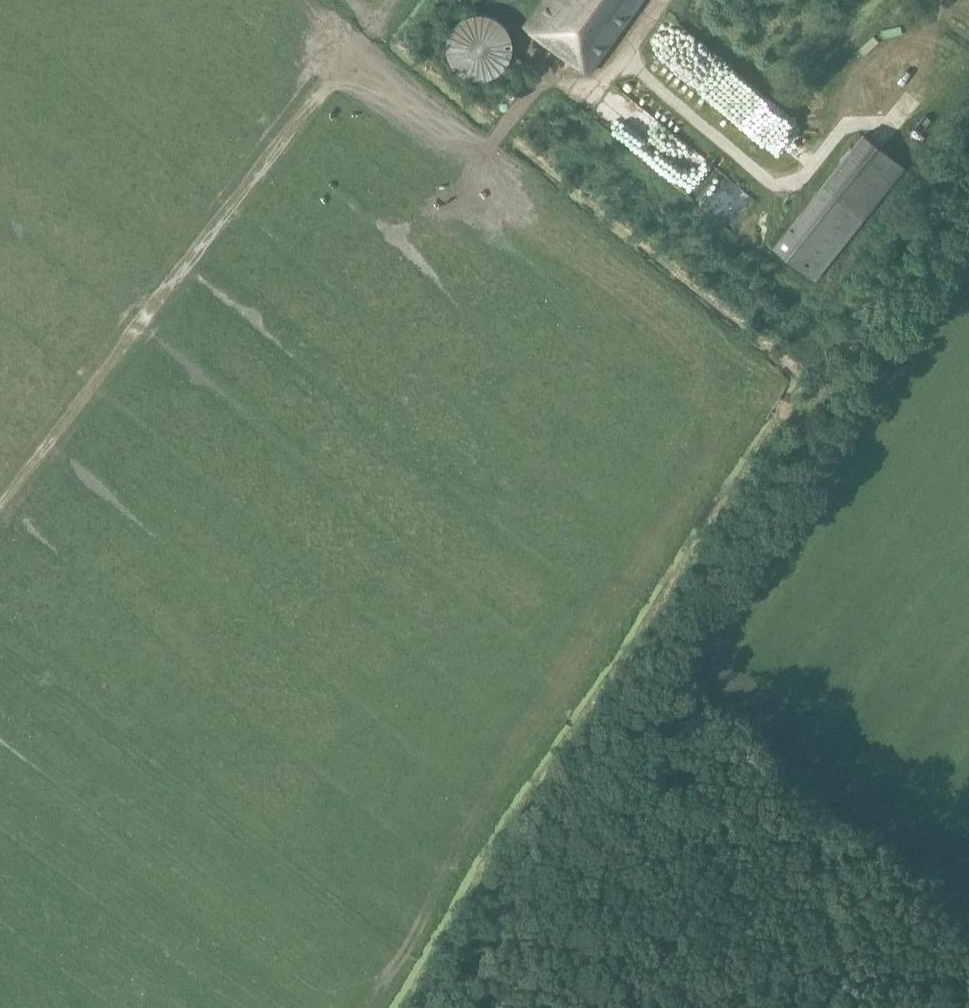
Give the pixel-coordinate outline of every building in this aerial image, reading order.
[(590,72),(642,0),(546,0),(528,25),(590,72)] [(498,20),(485,15),(472,15),(460,21),(451,32),(448,45),(450,58),(457,69),(468,77),(481,79),(494,76),(505,67),(510,59),(511,56),(512,42),(507,29),(498,20)] [(816,279),(864,219),(905,168),(863,137),(776,247),(816,279)]
